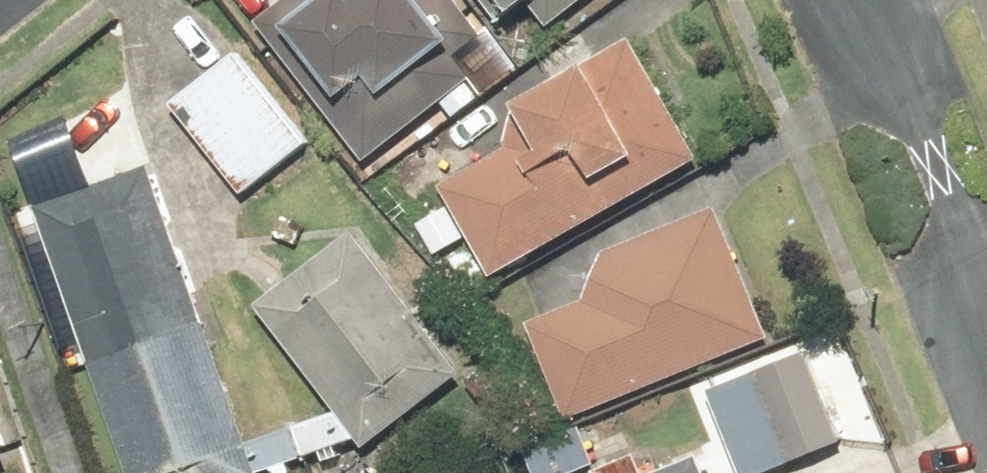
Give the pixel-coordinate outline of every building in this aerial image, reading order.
[(361,167),(470,84),(452,60),(479,39),(449,0),(289,0),(253,27),(361,167)] [(503,27),(526,10),(544,34),(588,0),(482,0),(503,27)] [(699,168),(631,46),(506,116),(532,161),(509,174),(498,156),(437,190),(489,285),(699,168)] [(232,57),(166,110),(238,201),(304,149),(232,57)] [(31,216),(120,472),(302,472),(359,453),(360,455),(458,382),(355,242),(257,314),(334,420),(243,452),(146,175),(31,216)] [(522,327),(562,426),(764,346),(713,218),(571,275),(583,303),(522,327)] [(803,357),(748,379),(785,470),(840,448),(803,357)]
